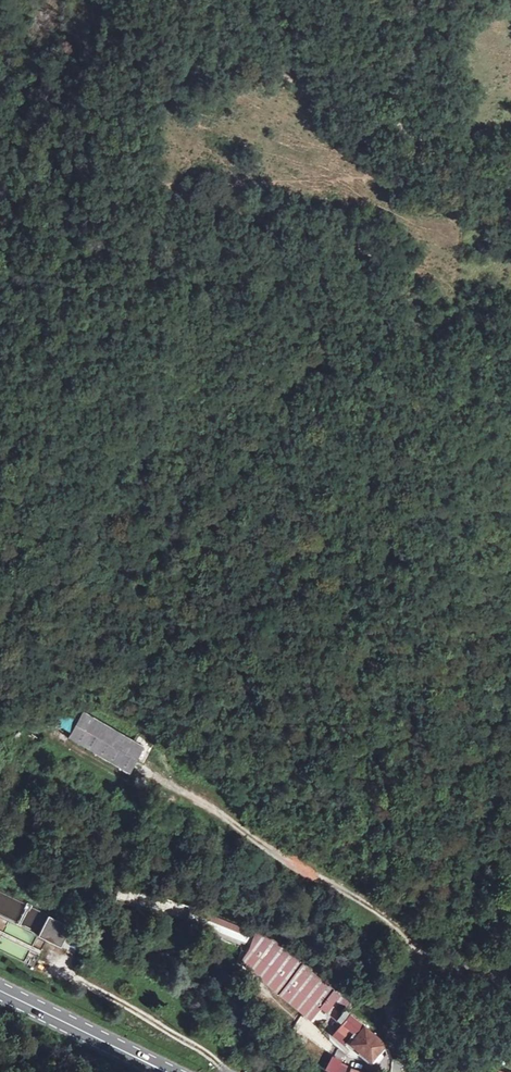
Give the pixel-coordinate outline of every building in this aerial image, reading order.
[(470,141),(452,140),(451,151),(469,152),(470,141)] [(125,771),(133,760),(119,751),(126,740),(83,712),(68,734),(125,771)] [(140,749),(126,740),(119,751),(133,760),(140,749)] [(59,939),(66,924),(49,916),(42,931),(59,939)] [(351,1003),(262,931),(252,943),(240,959),(306,1017),(310,1011),(330,1029),(351,1003)] [(388,1045),(353,1014),(335,1033),(343,1041),(349,1036),(353,1041),(350,1044),(373,1064),(388,1045)] [(341,1062),(336,1071),(364,1071),(351,1067),(341,1062)]
